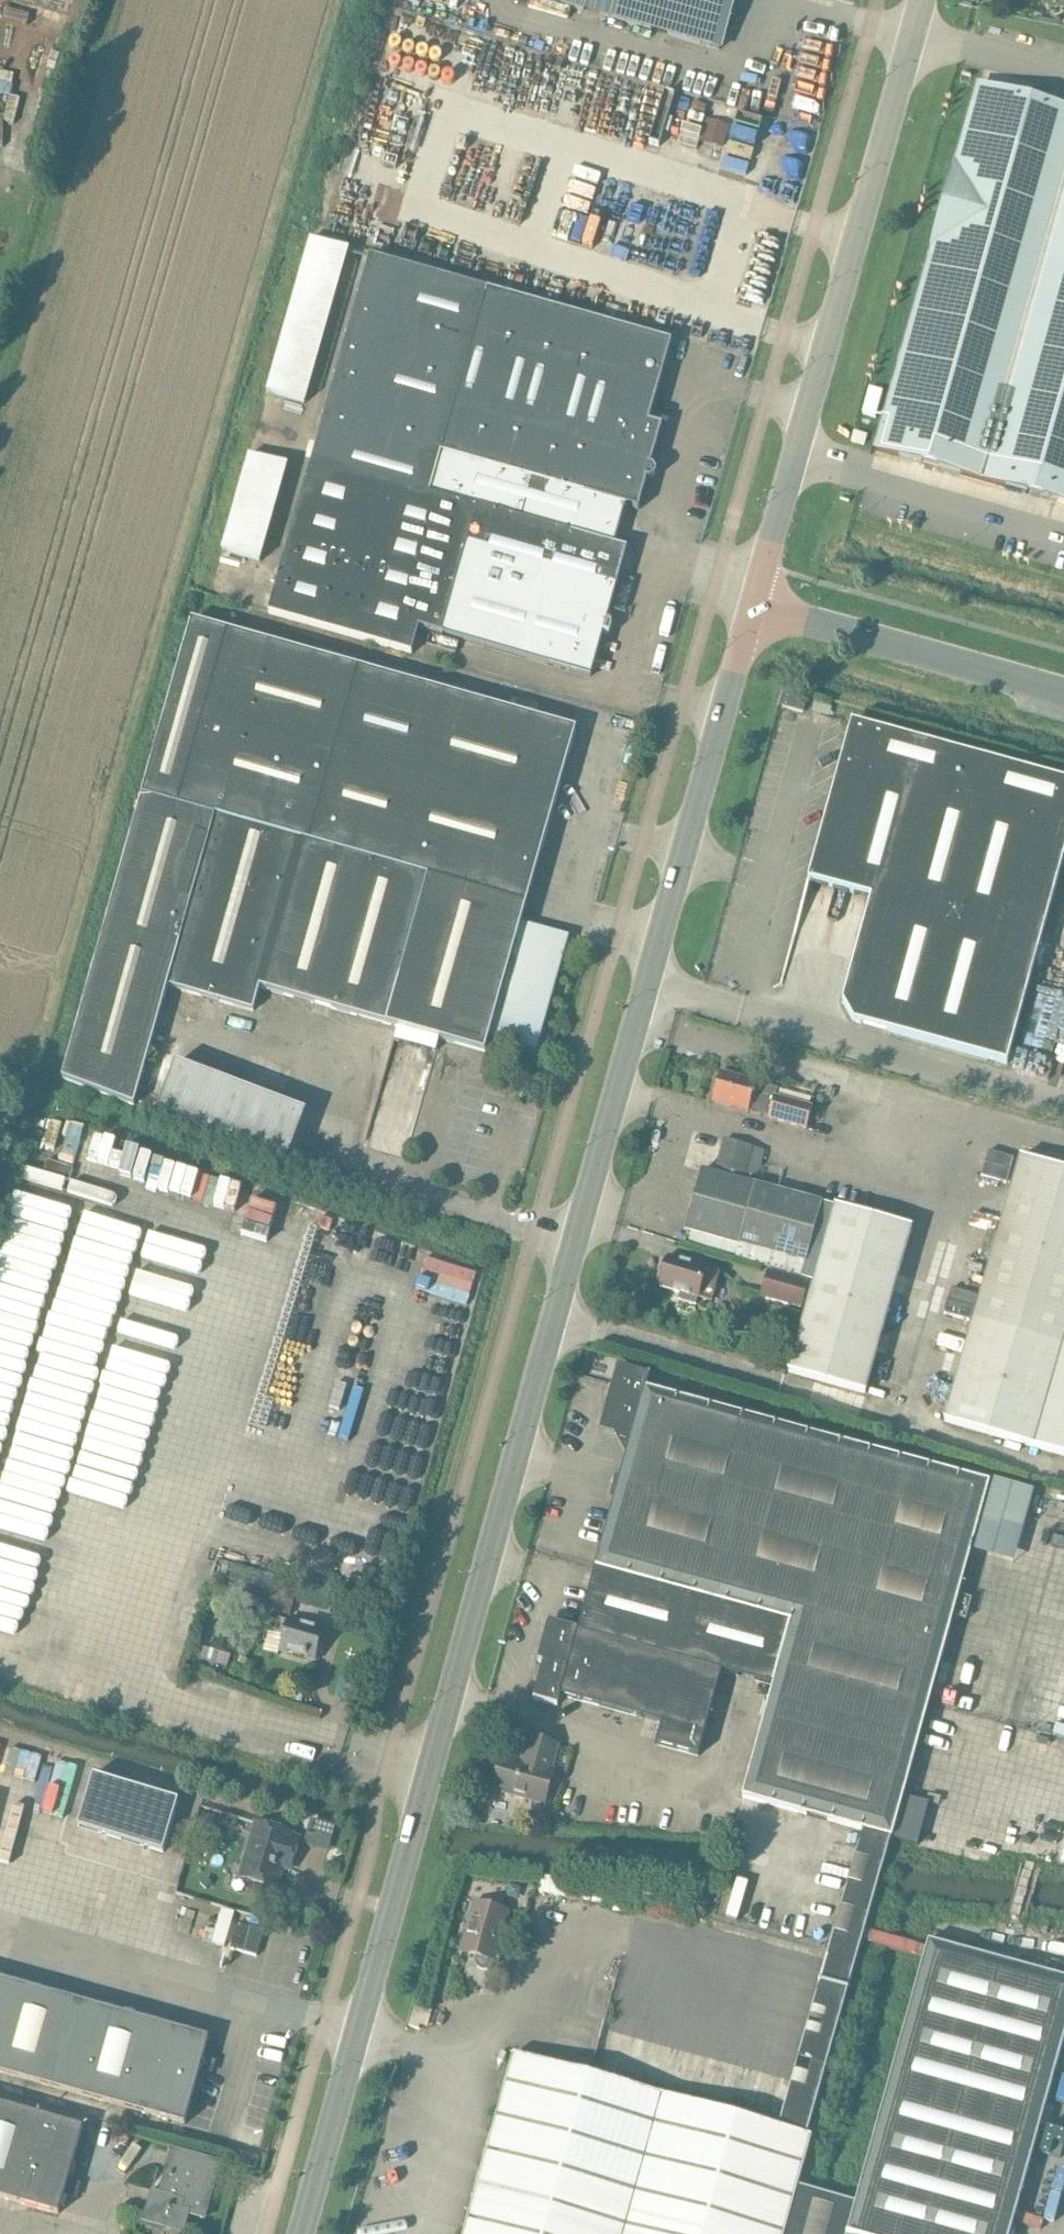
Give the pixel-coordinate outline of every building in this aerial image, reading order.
[(735,0),(545,0),(720,50),(735,0)] [(977,88),(875,450),(1063,503),(1063,112),(977,88)] [(723,149),(729,128),(712,122),(705,143),(723,149)] [(311,462),(269,615),(413,655),(419,630),(591,679),(627,551),(615,547),(625,508),(639,511),(647,481),(650,481),(654,479),(656,473),(654,468),(651,468),(662,428),(649,424),(671,343),(370,258),(311,462)] [(867,434),(853,430),(850,442),(864,445),(867,434)] [(192,622),(61,1081),(134,1107),(167,987),(253,1013),(259,991),(398,1029),(395,1041),(435,1053),(438,1040),(485,1053),(490,1035),(534,1047),(563,940),(519,928),(576,731),(469,701),(379,675),(192,622)] [(803,714),(806,702),(786,696),(782,708),(803,714)] [(808,882),(809,882),(818,885),(840,891),(861,897),(871,900),(842,1004),(854,1023),(1007,1065),(1063,857),(1063,783),(852,724),(808,882)] [(176,1064),(157,1114),(287,1164),(306,1114),(298,1111),(181,1067),(176,1064)] [(543,1088),(545,1076),(532,1073),(529,1085),(543,1088)] [(806,1131),(813,1109),(777,1099),(780,1090),(756,1084),(756,1083),(720,1073),(719,1077),(715,1078),(712,1087),(716,1090),(712,1103),(748,1114),(748,1113),(769,1118),(768,1119),(806,1131)] [(701,1172),(685,1231),(691,1232),(687,1246),(735,1259),(815,1281),(788,1374),(865,1396),(911,1229),(835,1208),(757,1186),(765,1154),(724,1141),(714,1175),(701,1172)] [(1020,1158),(945,1422),(1063,1456),(1063,1171),(1020,1158)] [(709,1303),(717,1275),(667,1260),(663,1274),(659,1275),(657,1283),(659,1286),(658,1288),(678,1294),(676,1299),(692,1304),(694,1299),(709,1303)] [(803,1310),(811,1282),(768,1271),(761,1299),(803,1310)] [(617,1367),(599,1432),(615,1437),(629,1460),(599,1566),(675,1588),(794,1623),(792,1627),(780,1671),(775,1687),(767,1715),(744,1800),(864,1834),(891,1841),(973,1551),(991,1486),(649,1390),(646,1389),(649,1377),(650,1376),(617,1367)] [(544,1665),(534,1701),(558,1708),(561,1698),(662,1726),(657,1744),(698,1756),(721,1672),(775,1687),(780,1671),(792,1627),(794,1623),(675,1588),(599,1566),(598,1571),(580,1632),(549,1623),(538,1664),(544,1665)] [(300,1582),(294,1603),(325,1612),(331,1592),(300,1582)] [(269,1584),(262,1610),(290,1617),(294,1603),(297,1591),(269,1584)] [(268,1633),(263,1651),(276,1655),(278,1651),(315,1662),(325,1628),(288,1617),(286,1623),(282,1637),(273,1634),(268,1633)] [(550,1774),(557,1747),(528,1739),(521,1767),(501,1762),(493,1791),(545,1805),(553,1775),(550,1774)] [(94,1777),(79,1827),(163,1852),(178,1802),(94,1777)] [(203,1813),(196,1836),(209,1840),(216,1816),(203,1813)] [(288,1870),(297,1840),(292,1839),(292,1837),(256,1826),(241,1877),(276,1888),(282,1868),(288,1870)] [(857,1859),(847,1896),(865,1897),(876,1898),(886,1864),(886,1862),(892,1841),(891,1841),(864,1834),(857,1859)] [(819,2193),(818,2193),(812,2192),(799,2188),(813,2138),(809,2137),(852,1983),(876,1898),(865,1897),(847,1896),(782,2129),(516,2055),(466,2233),(808,2233),(819,2193)] [(496,1963),(510,1912),(475,1903),(461,1954),(476,1958),(475,1964),(478,1969),(482,1971),(487,1971),(491,1969),(494,1963),(496,1963)] [(230,1950),(229,1951),(256,1959),(256,1958),(263,1933),(237,1926),(230,1950)] [(1063,2041),(1063,1980),(929,1942),(856,2204),(819,2193),(808,2233),(1010,2233),(1063,2041)] [(208,2038),(0,1980),(0,2073),(184,2124),(208,2038)] [(59,2215),(83,2129),(0,2105),(0,2198),(59,2215)] [(222,2163),(170,2149),(158,2194),(151,2192),(142,2224),(178,2233),(185,2233),(189,2218),(206,2223),(222,2163)]
